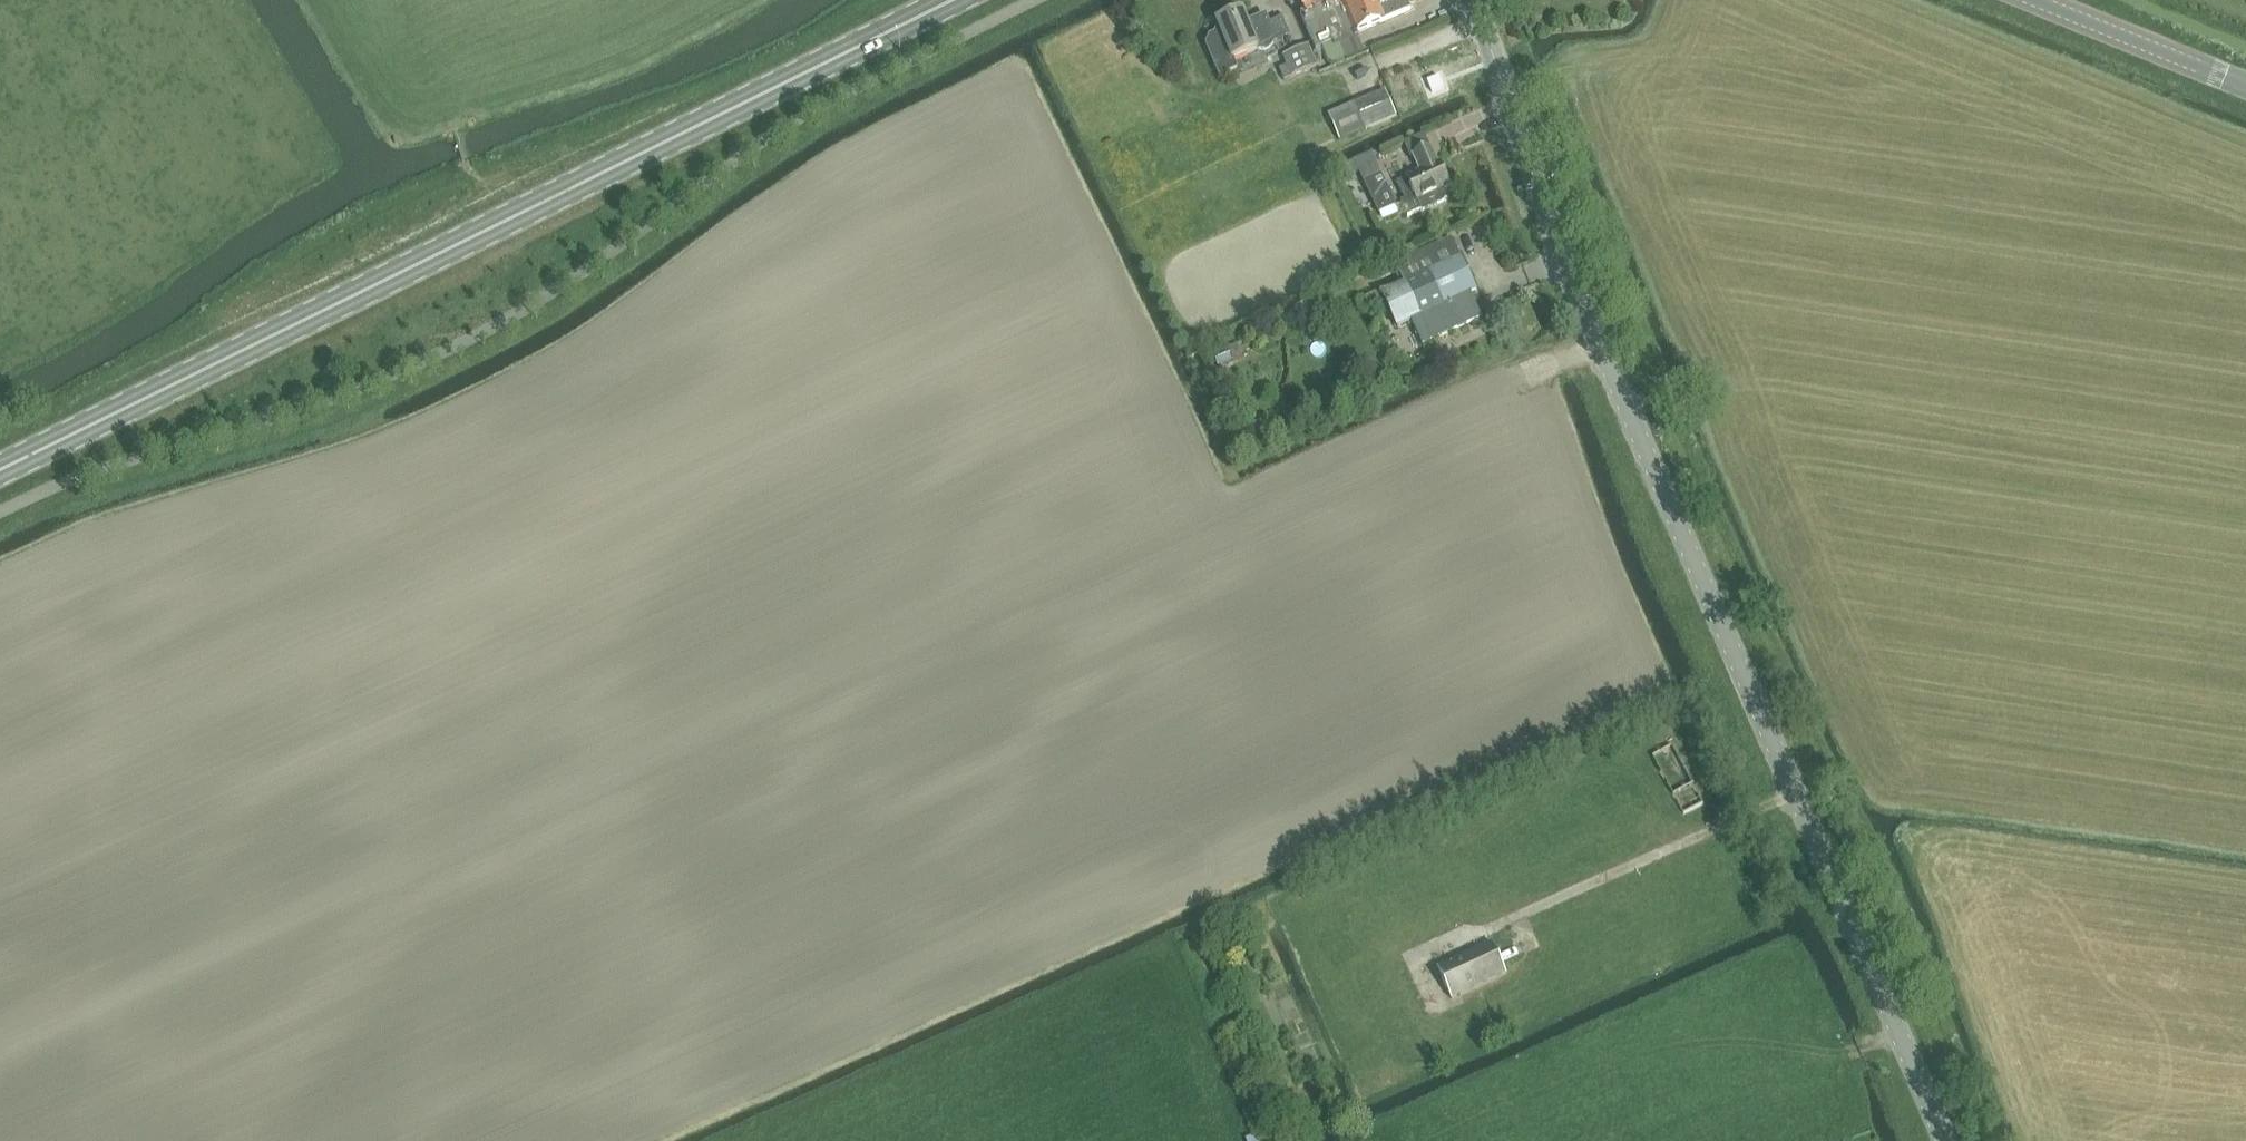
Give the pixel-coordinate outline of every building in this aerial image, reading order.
[(1334,65),(1350,58),(1345,46),(1364,37),(1361,31),(1414,7),(1411,0),(1307,0),(1312,11),(1306,14),(1322,49),(1326,47),(1334,65)] [(1262,29),(1258,30),(1250,9),(1223,19),(1225,23),(1221,31),(1217,33),(1214,41),(1226,75),(1244,69),(1240,57),(1264,49),(1264,51),(1271,51),(1276,49),(1280,45),(1279,40),(1294,35),(1288,19),(1277,23),(1273,14),(1259,19),(1262,29)] [(1294,65),(1285,69),(1290,80),(1323,65),(1314,44),(1290,55),(1294,65)] [(1410,84),(1400,88),(1406,102),(1416,98),(1410,84)] [(1339,139),(1398,114),(1387,88),(1328,113),(1339,139)] [(1430,148),(1413,156),(1421,172),(1397,184),(1405,200),(1401,202),(1408,216),(1422,210),(1423,211),(1444,201),(1446,195),(1443,189),(1449,186),(1439,164),(1438,164),(1430,148)] [(1395,207),(1373,157),(1356,166),(1378,214),(1395,207)] [(1396,329),(1412,322),(1422,344),(1482,317),(1471,295),(1477,292),(1451,238),(1395,264),(1404,283),(1380,293),(1396,329)] [(1652,755),(1684,814),(1703,803),(1693,784),(1672,745),(1652,755)] [(1437,968),(1451,999),(1506,974),(1492,943),(1437,968)] [(1251,1140),(1263,1140),(1261,1131),(1249,1134),(1251,1140)]
